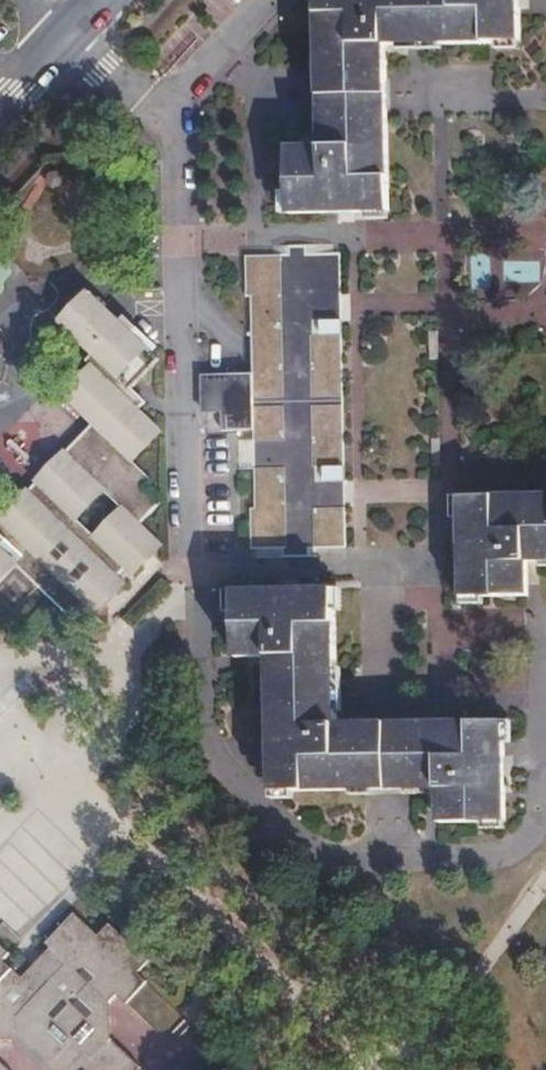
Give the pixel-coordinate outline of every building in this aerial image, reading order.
[(286,147),(287,213),(387,212),(385,45),(519,43),(518,0),(318,0),(319,147),(286,147)] [(161,429),(140,409),(146,402),(132,388),(159,359),(91,291),(61,321),(93,353),(88,359),(94,365),(65,396),(93,423),(1,520),(0,519),(0,581),(15,565),(76,621),(88,609),(95,614),(125,582),(121,577),(127,570),(133,575),(162,544),(142,524),(161,502),(148,487),(153,481),(133,460),(161,431),(161,429)] [(435,332),(428,332),(428,360),(436,360),(435,332)] [(47,387),(0,343),(0,438),(47,387)] [(250,374),(201,375),(201,412),(219,411),(220,431),(252,430),(250,374)] [(437,439),(430,438),(430,466),(438,466),(437,439)] [(288,467),(256,467),(257,532),(274,531),(274,549),(307,548),(306,482),(288,483),(288,467)] [(459,497),(460,598),(526,597),(527,562),(545,561),(545,495),(459,497)] [(25,591),(11,577),(1,588),(15,601),(25,591)] [(333,588),(297,588),(290,589),(234,590),(236,656),(268,656),(271,791),(438,788),(438,822),(506,820),(504,721),(337,723),(333,588)] [(116,994),(125,1002),(146,981),(137,972),(147,960),(109,923),(97,935),(73,912),(45,942),(49,947),(43,954),(29,968),(22,976),(3,960),(9,953),(0,944),(0,1039),(10,1039),(42,1069),(137,1069),(139,1067),(112,1040),(110,1000),(116,994)] [(43,954),(21,934),(20,933),(7,947),(29,968),(43,954)]
